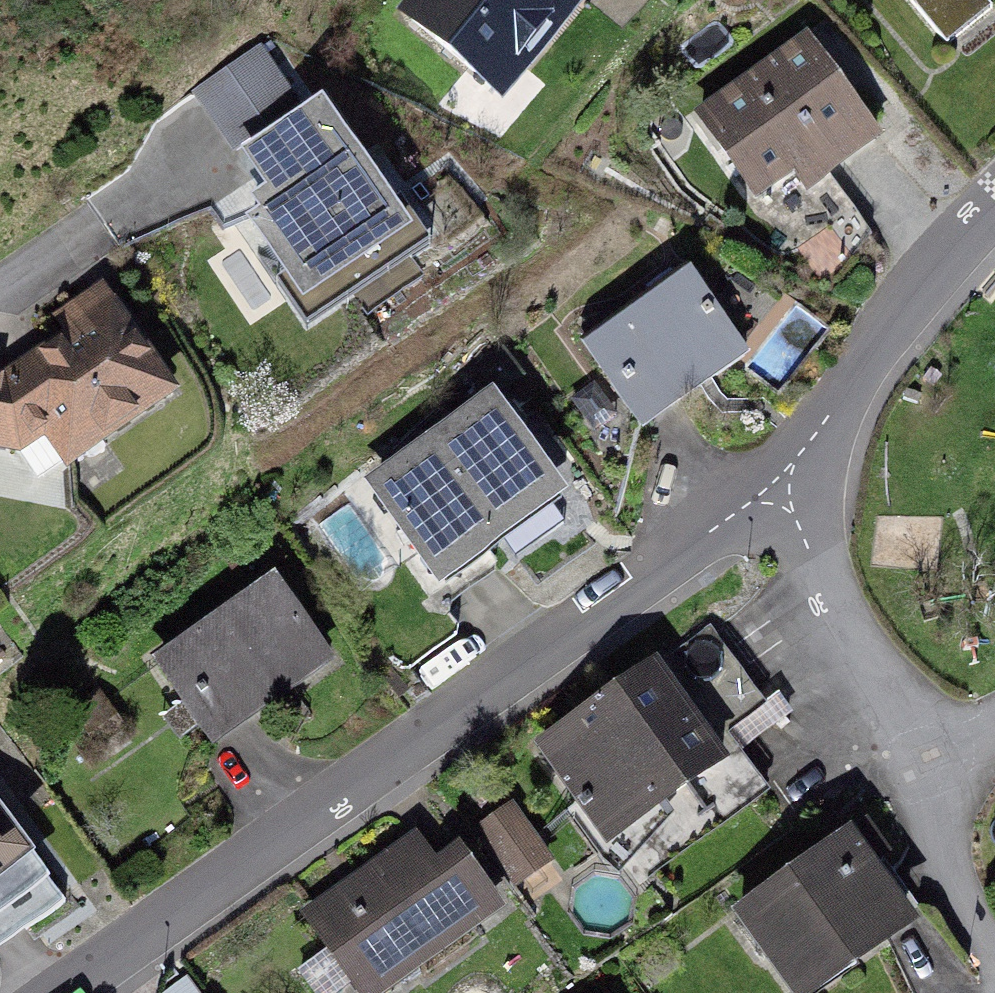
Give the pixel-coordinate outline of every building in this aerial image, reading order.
[(576,0),(408,0),(401,9),(502,91),(576,0)] [(952,42),(989,12),(979,0),(916,0),(952,42)] [(883,128),(807,24),(695,106),(756,190),(792,164),(806,183),(883,128)] [(192,79),(220,130),(292,90),(264,39),(192,79)] [(413,216),(325,87),(240,144),(262,177),(248,186),(259,202),(247,210),(302,291),(413,216)] [(643,423),(749,348),(688,262),(582,338),(643,423)] [(24,358),(0,357),(0,445),(32,445),(55,481),(194,395),(130,292),(24,358)] [(438,575),(568,479),(495,381),(365,476),(438,575)] [(216,739),(335,651),(273,568),(155,656),(216,739)] [(606,838),(730,749),(660,652),(536,740),(606,838)] [(514,800),(472,829),(511,884),(553,855),(514,800)] [(49,872),(0,805),(0,907),(49,872)] [(921,912),(856,819),(732,906),(794,992),(806,992),(921,912)] [(509,903),(460,833),(436,850),(418,825),(302,906),(364,992),(381,992),(509,903)] [(192,968),(153,992),(208,992),(192,968)]
